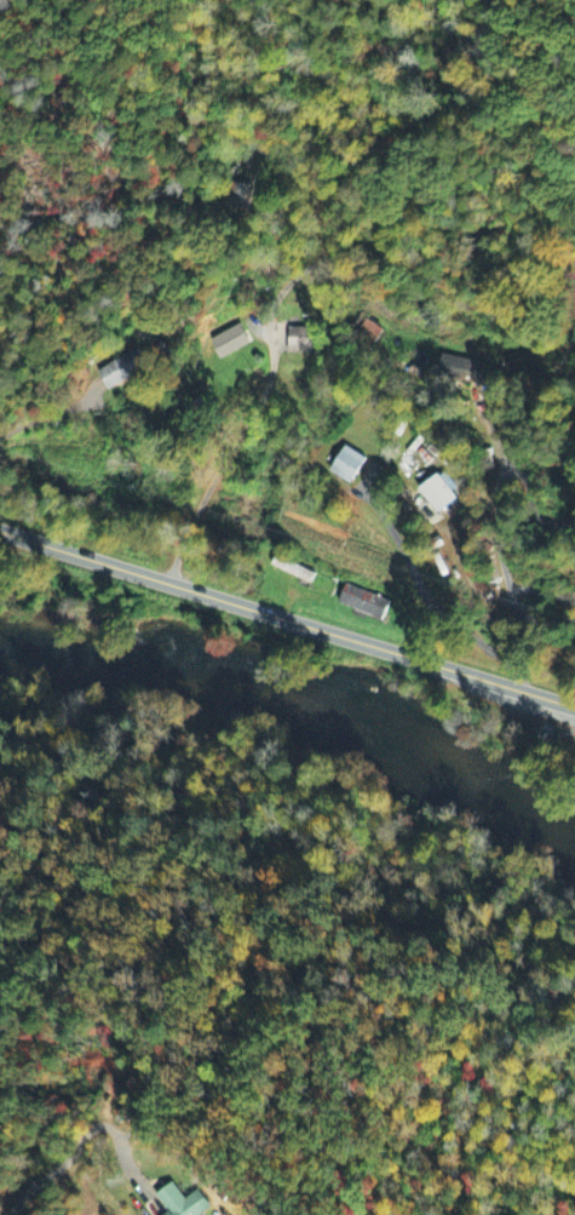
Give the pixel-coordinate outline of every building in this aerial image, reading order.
[(229,208),(250,213),(256,189),(235,184),(229,208)] [(220,362),(250,347),(239,326),(209,342),(220,362)] [(288,355),(315,356),(316,331),(289,330),(288,355)] [(97,373),(108,393),(149,368),(137,349),(97,373)] [(478,387),(483,366),(444,356),(439,378),(478,387)] [(351,487),(366,461),(345,448),(329,474),(351,487)] [(459,498),(440,474),(419,491),(438,515),(459,498)] [(315,574),(275,560),(271,570),(311,585),(315,574)] [(383,621),(389,602),(344,588),(338,607),(383,621)] [(211,1208),(199,1189),(185,1199),(174,1182),(157,1193),(168,1211),(163,1214),(200,1214),(211,1208)]
